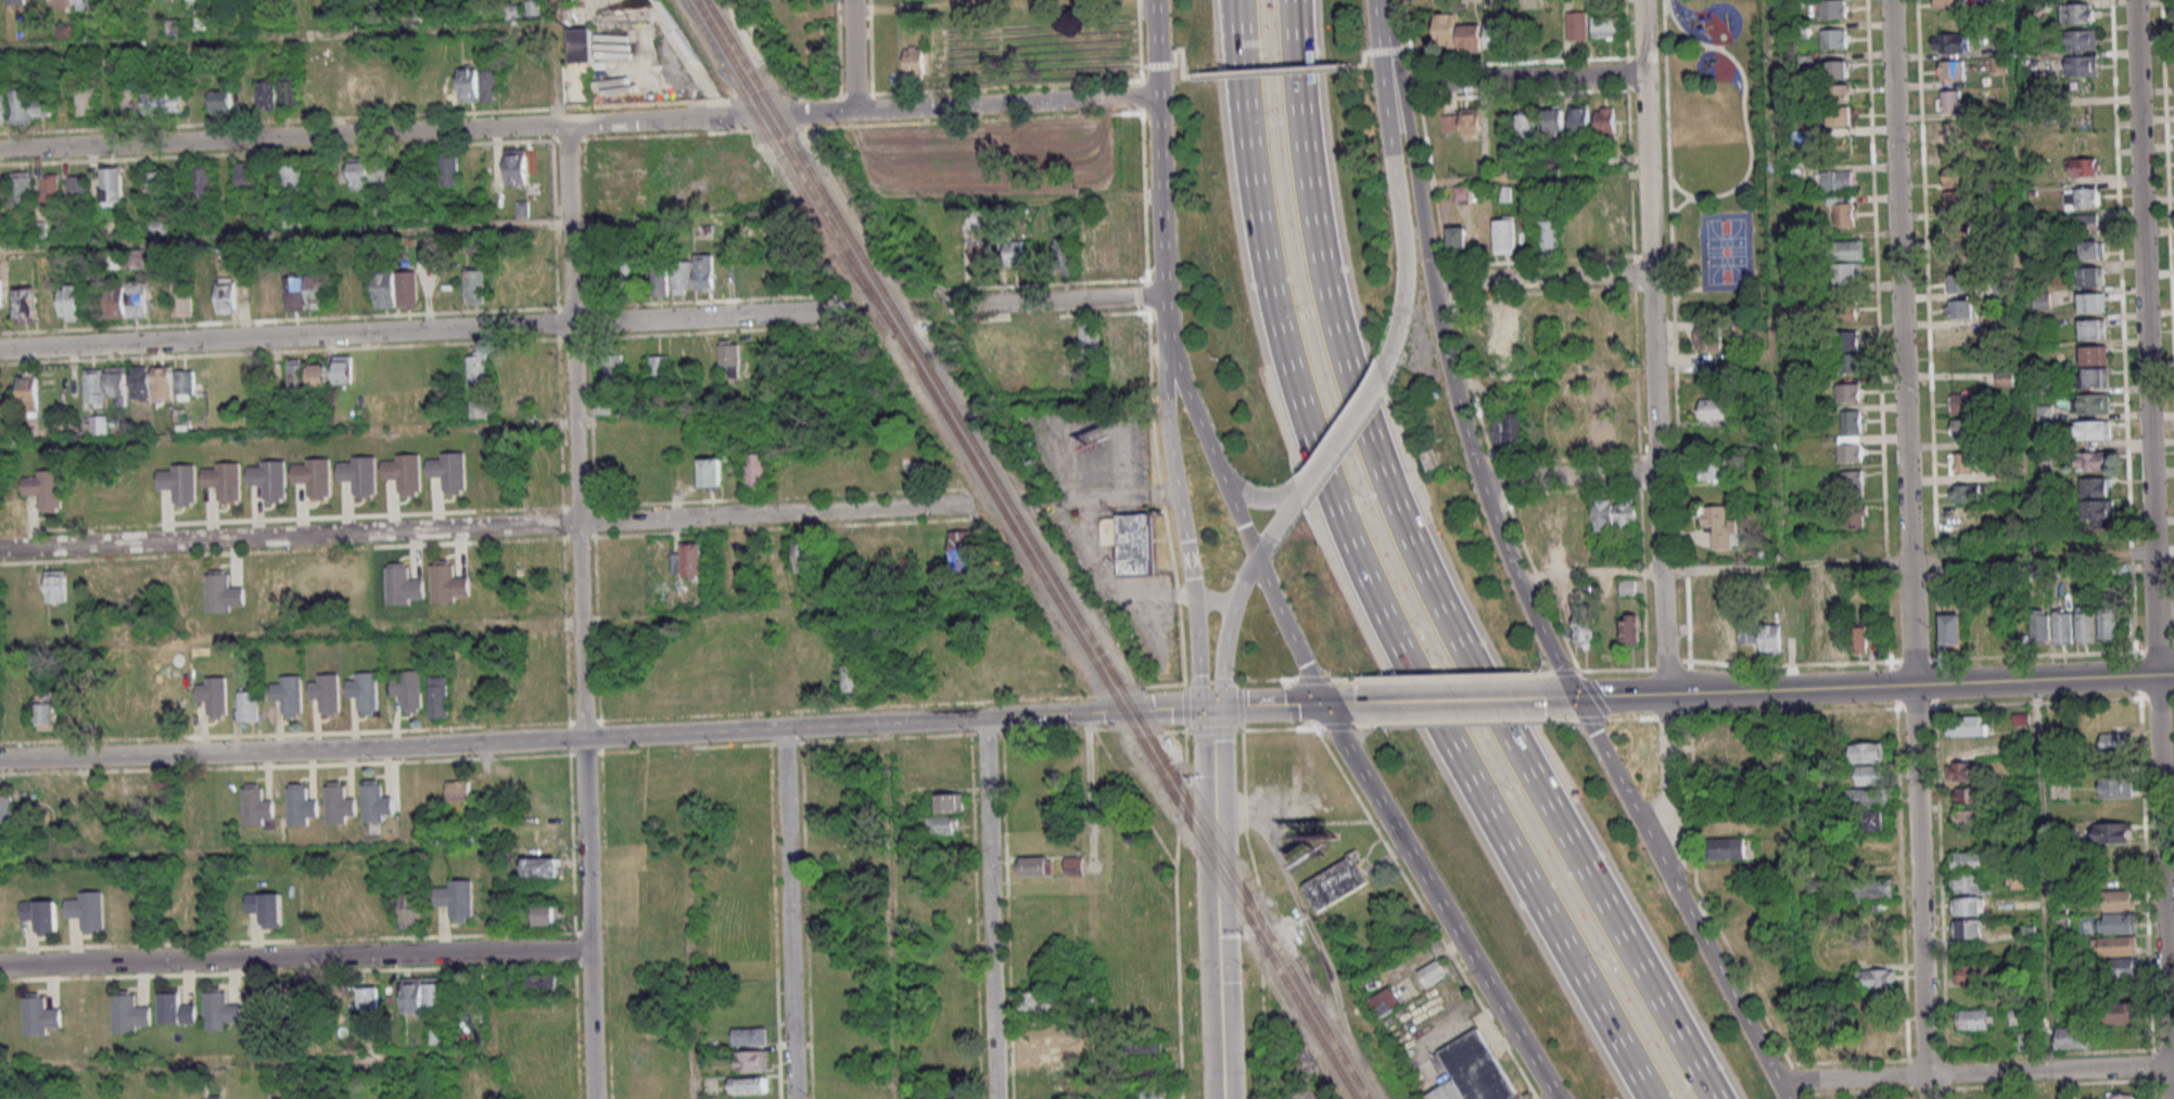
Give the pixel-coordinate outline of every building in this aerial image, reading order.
[(93,0),(74,0),(74,10),(93,9),(93,0)] [(526,15),(543,15),(543,0),(526,0),(526,15)] [(1820,19),(1848,19),(1848,0),(1820,0),(1820,19)] [(2061,23),(2093,23),(2093,4),(2061,4),(2061,23)] [(507,6),(507,17),(521,17),(521,6),(507,6)] [(1567,41),(1587,41),(1587,12),(1567,12),(1567,41)] [(1456,14),(1435,14),(1435,50),(1482,50),(1482,24),(1456,24),(1456,14)] [(1592,16),(1592,38),(1620,38),(1620,16),(1592,16)] [(563,62),(564,104),(588,103),(587,63),(594,62),(593,28),(570,28),(571,62),(563,62)] [(1848,29),(1821,29),(1821,48),(1848,48),(1848,29)] [(2069,49),(2096,49),(2096,30),(2069,30),(2069,49)] [(1967,33),(1933,33),(1933,51),(1967,51),(1967,33)] [(924,47),(905,47),(905,77),(924,77),(924,47)] [(1992,73),(2005,73),(2005,56),(1992,56),(1992,73)] [(2066,56),(2066,76),(2097,76),(2097,56),(2066,56)] [(1849,79),(1849,60),(1828,60),(1828,79),(1849,79)] [(1939,61),(1939,79),(1963,79),(1963,60),(1939,61)] [(459,66),(459,102),(478,102),(478,66),(459,66)] [(501,70),(482,70),(482,102),(501,102),(501,70)] [(299,107),(299,75),(280,75),(280,107),(299,107)] [(258,77),(258,109),(277,109),(277,77),(258,77)] [(122,85),(122,114),(140,114),(140,85),(122,85)] [(1851,85),(1829,85),(1829,103),(1851,103),(1851,85)] [(187,112),(187,86),(167,86),(167,112),(187,112)] [(30,122),(30,88),(11,88),(11,122),(30,122)] [(78,116),(95,116),(95,88),(78,88),(78,116)] [(145,89),(145,113),(163,113),(163,89),(145,89)] [(232,89),(210,89),(210,112),(232,112),(232,89)] [(1937,112),(1960,112),(1960,90),(1937,90),(1937,112)] [(33,117),(52,117),(52,97),(33,97),(33,117)] [(1572,133),(1590,133),(1590,104),(1572,104),(1572,133)] [(1852,106),(1828,106),(1828,125),(1852,125),(1852,106)] [(1596,132),(1615,132),(1615,107),(1596,107),(1596,132)] [(1565,108),(1546,108),(1546,132),(1565,132),(1565,108)] [(1462,136),(1482,136),(1482,109),(1462,109),(1462,136)] [(1518,112),(1518,136),(1539,136),(1539,112),(1518,112)] [(1443,116),(1443,132),(1457,132),(1457,116),(1443,116)] [(1943,124),(1943,138),(1970,138),(1970,124),(1943,124)] [(505,185),(526,185),(526,149),(505,149),(505,185)] [(459,185),(459,152),(439,152),(439,185),(459,185)] [(349,190),(370,190),(370,180),(390,180),(390,158),(349,158),(349,190)] [(2070,176),(2098,176),(2098,158),(2070,158),(2070,176)] [(195,164),(195,199),(213,199),(213,164),(195,164)] [(236,189),(257,189),(257,164),(236,164),(236,189)] [(282,164),(282,193),(301,193),(301,164),(282,164)] [(101,167),(101,208),(122,208),(122,167),(101,167)] [(147,197),(167,197),(167,168),(147,168),(147,197)] [(1854,170),(1816,170),(1816,190),(1854,190),(1854,170)] [(1969,185),(1969,170),(1943,170),(1943,185),(1969,185)] [(12,171),(12,202),(31,202),(31,171),(12,171)] [(59,209),(59,174),(40,174),(40,209),(59,209)] [(87,210),(87,175),(68,175),(68,210),(87,210)] [(2100,188),(2064,188),(2064,208),(2100,208),(2100,188)] [(1945,191),(1945,210),(1976,210),(1976,191),(1945,191)] [(1854,226),(1854,195),(1827,195),(1827,206),(1835,206),(1835,226),(1854,226)] [(2098,214),(2068,214),(2068,232),(2098,232),(2098,214)] [(1495,216),(1495,253),(1515,253),(1515,216),(1495,216)] [(1559,216),(1540,216),(1540,251),(1559,251),(1559,216)] [(1946,239),(1970,239),(1970,223),(1946,223),(1946,239)] [(1467,226),(1450,226),(1450,248),(1467,248),(1467,226)] [(485,253),(485,234),(467,234),(467,253),(485,253)] [(1050,267),(1070,272),(1077,242),(1056,237),(1050,267)] [(1835,284),(1863,284),(1863,240),(1835,240),(1835,284)] [(2104,259),(2104,240),(2080,240),(2080,259),(2104,259)] [(1004,241),(1004,265),(1025,265),(1025,241),(1004,241)] [(970,246),(970,267),(991,267),(991,246),(970,246)] [(1947,266),(1972,266),(1972,250),(1947,250),(1947,266)] [(694,253),(694,291),(713,291),(713,253),(694,253)] [(622,297),(640,297),(640,258),(622,258),(622,297)] [(672,294),(691,294),(691,263),(672,263),(672,294)] [(652,264),(651,296),(667,296),(667,264),(652,264)] [(2104,267),(2077,267),(2077,285),(2104,285),(2104,267)] [(373,268),(374,307),(397,307),(417,306),(416,268),(373,268)] [(464,303),(484,303),(484,268),(464,268),(464,303)] [(1947,292),(1972,292),(1972,274),(1947,274),(1947,292)] [(327,310),(327,276),(305,277),(305,278),(285,279),(285,284),(262,284),(263,312),(327,310)] [(236,314),(236,278),(217,278),(217,314),(236,314)] [(80,284),(59,284),(59,320),(80,320),(80,284)] [(126,318),(126,285),(108,285),(108,318),(126,318)] [(15,288),(15,322),(35,322),(35,288),(15,288)] [(173,316),(193,316),(193,288),(173,288),(173,316)] [(147,317),(147,290),(129,290),(129,317),(147,317)] [(2034,307),(2049,307),(2049,293),(2034,293),(2034,307)] [(2105,311),(2105,293),(2079,293),(2079,311),(2105,311)] [(1858,300),(1835,300),(1835,319),(1858,319),(1858,300)] [(1947,300),(1947,318),(1971,318),(1971,300),(1947,300)] [(2080,319),(2080,338),(2106,338),(2106,319),(2080,319)] [(1079,322),(1079,348),(1096,348),(1096,322),(1079,322)] [(1977,344),(1977,327),(1948,327),(1948,344),(1977,344)] [(1720,331),(1695,331),(1695,349),(1720,349),(1720,331)] [(1834,331),(1834,350),(1859,350),(1859,331),(1834,331)] [(739,341),(719,341),(719,366),(729,366),(729,377),(739,377),(739,341)] [(693,374),(693,344),(674,344),(674,374),(693,374)] [(2081,345),(2081,365),(2108,365),(2108,345),(2081,345)] [(487,352),(468,352),(468,391),(487,391),(487,352)] [(622,385),(622,354),(602,354),(602,385),(622,385)] [(1833,354),(1833,373),(1861,373),(1861,354),(1833,354)] [(334,384),(353,384),(353,355),(334,355),(334,384)] [(649,355),(649,382),(668,382),(668,355),(649,355)] [(288,359),(288,387),(327,387),(327,359),(288,359)] [(86,366),(86,407),(108,407),(108,404),(126,404),(127,367),(86,366)] [(195,400),(195,368),(176,368),(176,400),(195,400)] [(2108,368),(2078,368),(2078,388),(2108,388),(2108,368)] [(19,411),(38,411),(38,371),(19,371),(19,411)] [(2012,386),(2012,373),(1996,373),(1996,387),(2012,386)] [(1860,384),(1837,384),(1837,402),(1860,402),(1860,384)] [(1981,391),(1949,391),(1949,412),(1981,412),(1981,391)] [(2109,413),(2109,394),(2074,394),(2074,413),(2109,413)] [(469,420),(493,420),(493,397),(469,397),(469,420)] [(1696,399),(1696,419),(1731,419),(1731,399),(1696,399)] [(1841,432),(1861,432),(1861,410),(1841,410),(1841,432)] [(1492,413),(1492,445),(1521,445),(1521,413),(1492,413)] [(1951,419),(1951,440),(1978,440),(1978,419),(1951,419)] [(2110,420),(2075,420),(2075,439),(2110,439),(2110,420)] [(1862,462),(1862,436),(1838,436),(1838,462),(1862,462)] [(2076,470),(2106,470),(2106,452),(2076,452),(2076,470)] [(466,494),(465,453),(428,454),(428,478),(441,477),(441,495),(466,494)] [(1974,474),(1974,453),(1949,453),(1949,474),(1974,474)] [(382,456),(383,480),(396,480),(397,497),(421,496),(420,454),(382,456)] [(765,489),(764,454),(746,454),(746,489),(765,489)] [(352,497),(375,497),(375,457),(338,457),(338,485),(352,485),(352,497)] [(720,488),(720,458),(700,458),(700,488),(720,488)] [(331,500),(331,459),(292,459),(292,484),(307,484),(307,500),(331,500)] [(285,461),(249,461),(249,488),(263,488),(263,502),(285,502),(285,461)] [(1700,480),(1725,480),(1725,461),(1700,461),(1700,480)] [(240,504),(240,463),(203,463),(203,489),(217,489),(217,504),(240,504)] [(196,506),(196,465),(158,466),(158,490),(173,490),(173,506),(196,506)] [(62,470),(34,470),(34,477),(23,477),(23,496),(37,496),(38,512),(62,511),(62,470)] [(1843,470),(1843,493),(1863,493),(1863,470),(1843,470)] [(2110,496),(2109,477),(2080,477),(2080,496),(2110,496)] [(1951,502),(1981,502),(1981,485),(1951,485),(1951,502)] [(1591,499),(1573,499),(1573,533),(1591,533),(1591,499)] [(1613,499),(1595,499),(1595,531),(1613,531),(1613,499)] [(2112,500),(2081,500),(2081,519),(2112,519),(2112,500)] [(1636,530),(1635,502),(1617,502),(1618,530),(1636,530)] [(1866,505),(1844,505),(1844,528),(1866,528),(1866,505)] [(1701,526),(1711,526),(1712,550),(1742,549),(1742,518),(1728,519),(1727,506),(1701,506),(1701,526)] [(1978,525),(1978,507),(1954,507),(1954,525),(1978,525)] [(1155,576),(1154,514),(1100,515),(1101,545),(1117,545),(1117,576),(1155,576)] [(975,530),(950,530),(950,570),(975,570),(975,530)] [(672,578),(701,578),(701,542),(681,542),(681,553),(672,553),(672,578)] [(794,544),(794,572),(813,572),(813,544),(794,544)] [(1569,549),(1554,549),(1554,565),(1569,565),(1569,549)] [(470,601),(469,576),(456,576),(455,560),(431,560),(431,602),(470,601)] [(386,603),(424,603),(424,578),(411,578),(411,562),(386,562),(386,603)] [(69,602),(69,570),(46,570),(46,602),(69,602)] [(231,570),(207,570),(206,611),(244,611),(245,586),(230,586),(231,570)] [(1595,642),(1595,608),(1576,608),(1576,642),(1595,642)] [(2049,610),(2031,610),(2031,643),(2049,643),(2049,610)] [(2072,645),(2072,610),(2054,610),(2054,645),(2072,645)] [(2098,610),(2098,643),(2116,643),(2116,610),(2098,610)] [(2094,643),(2094,611),(2076,611),(2076,643),(2094,643)] [(1716,612),(1716,641),(1736,641),(1736,612),(1716,612)] [(1622,614),(1622,645),(1638,645),(1638,614),(1622,614)] [(1961,614),(1941,614),(1941,647),(1961,647),(1961,614)] [(1739,643),(1757,643),(1757,624),(1739,624),(1739,643)] [(1781,624),(1761,624),(1761,656),(1781,656),(1781,624)] [(1844,624),(1828,624),(1828,653),(1844,653),(1844,624)] [(1872,624),(1854,624),(1854,653),(1867,653),(1867,638),(1872,638),(1872,624)] [(842,666),(842,691),(861,691),(861,666),(842,666)] [(422,670),(401,670),(401,680),(392,680),(392,699),(402,699),(402,712),(422,712),(422,670)] [(377,672),(357,672),(357,681),(348,681),(348,701),(358,701),(358,714),(377,714),(377,672)] [(320,714),(339,714),(339,674),(319,674),(319,682),(309,682),(309,701),(320,701),(320,714)] [(197,686),(197,703),(207,703),(207,719),(227,719),(227,676),(207,676),(207,686),(197,686)] [(281,676),(281,684),(272,685),(272,701),(282,700),(283,716),(302,716),(301,676),(281,676)] [(448,717),(448,676),(429,676),(429,717),(448,717)] [(259,721),(259,690),(238,690),(238,721),(259,721)] [(58,694),(36,694),(36,730),(58,730),(58,694)] [(1983,717),(1948,717),(1948,736),(1983,736),(1983,717)] [(2129,752),(2129,732),(2101,732),(2101,752),(2129,752)] [(1852,763),(1886,763),(1886,743),(1852,743),(1852,763)] [(1707,751),(1708,772),(1765,771),(1764,750),(1707,751)] [(1947,780),(1979,780),(1979,762),(1947,762),(1947,780)] [(1885,766),(1856,766),(1856,785),(1885,785),(1885,766)] [(447,801),(469,801),(469,778),(447,778),(447,801)] [(2100,797),(2132,797),(2132,778),(2100,778),(2100,797)] [(382,779),(363,780),(363,822),(393,821),(392,796),(382,796),(382,779)] [(346,781),(325,782),(326,824),(347,823),(347,813),(356,813),(356,798),(346,798),(346,781)] [(263,801),(263,783),(244,783),(244,825),(273,825),(273,801),(263,801)] [(308,783),(288,783),(288,825),(309,825),(309,815),(319,815),(319,797),(308,797),(308,783)] [(1951,802),(1979,802),(1979,787),(1951,787),(1951,802)] [(13,821),(13,789),(0,789),(0,821),(13,821)] [(1848,807),(1886,808),(1887,790),(1848,789),(1848,807)] [(962,813),(962,794),(936,794),(936,813),(962,813)] [(1952,810),(1952,827),(1984,827),(1984,810),(1952,810)] [(1865,811),(1865,829),(1885,829),(1885,811),(1865,811)] [(927,816),(927,834),(956,834),(956,816),(927,816)] [(2131,823),(2094,823),(2094,842),(2131,842),(2131,823)] [(1711,858),(1745,858),(1745,838),(1711,838),(1711,858)] [(1951,870),(1982,870),(1982,852),(1951,852),(1951,870)] [(1374,883),(1358,853),(1300,882),(1315,912),(1374,883)] [(1020,876),(1051,876),(1051,856),(1020,856),(1020,876)] [(557,877),(557,857),(524,858),(524,877),(557,877)] [(1083,857),(1064,857),(1064,875),(1083,875),(1083,857)] [(1951,893),(1985,893),(1985,874),(1951,874),(1951,893)] [(473,879),(449,879),(449,888),(435,888),(435,909),(449,909),(449,922),(473,922),(473,879)] [(1892,879),(1857,879),(1857,898),(1892,898),(1892,879)] [(104,934),(103,891),(79,891),(79,899),(66,899),(66,922),(81,921),(81,934),(104,934)] [(247,893),(247,914),(261,914),(261,928),(282,928),(282,893),(247,893)] [(402,893),(402,928),(423,928),(423,893),(402,893)] [(1952,915),(1983,915),(1983,897),(1952,897),(1952,915)] [(21,901),(21,923),(35,923),(35,936),(57,936),(57,901),(21,901)] [(558,905),(533,905),(533,925),(558,925),(558,905)] [(1953,919),(1953,938),(1984,938),(1984,919),(1953,919)] [(2098,955),(2136,955),(2136,936),(2098,936),(2098,955)] [(2113,957),(2113,976),(2137,976),(2137,957),(2113,957)] [(1418,971),(1427,987),(1446,976),(1437,960),(1418,971)] [(1988,964),(1955,964),(1955,984),(1988,984),(1988,964)] [(1857,969),(1857,987),(1895,987),(1895,969),(1857,969)] [(556,973),(526,973),(526,993),(556,993),(556,973)] [(447,1010),(447,976),(427,976),(427,1010),(447,1010)] [(424,1013),(424,977),(403,977),(403,1013),(424,1013)] [(272,979),(261,1011),(287,1021),(299,989),(272,979)] [(379,1009),(379,985),(359,985),(359,1010),(379,1009)] [(205,1029),(243,1029),(242,1003),(230,1003),(230,987),(204,987),(205,1029)] [(1379,1017),(1401,1005),(1392,987),(1369,998),(1379,1017)] [(197,1024),(197,1001),(183,1001),(183,989),(161,989),(161,1024),(197,1024)] [(113,1033),(142,1033),(142,1026),(151,1026),(151,1003),(138,1003),(138,990),(113,990),(113,1033)] [(1858,991),(1858,1010),(1892,1010),(1892,991),(1858,991)] [(1020,1011),(1054,1011),(1054,992),(1020,992),(1020,1011)] [(23,993),(24,1036),(51,1035),(51,1030),(62,1029),(61,1008),(47,1008),(47,993),(23,993)] [(2103,1003),(2103,1024),(2135,1024),(2135,1003),(2103,1003)] [(2028,1009),(2010,1009),(2010,1025),(2028,1025),(2028,1009)] [(1992,1010),(1957,1010),(1957,1030),(1992,1030),(1992,1010)] [(1890,1056),(1890,1035),(1888,1035),(1888,1019),(1861,1019),(1861,1056),(1890,1056)] [(767,1045),(767,1027),(733,1027),(733,1045),(767,1045)] [(1482,1028),(1432,1054),(1439,1067),(1446,1064),(1454,1079),(1427,1093),(1430,1098),(1519,1098),(1482,1028)] [(2085,1047),(2085,1028),(2055,1028),(2055,1047),(2085,1047)] [(1064,1056),(1064,1037),(1021,1037),(1021,1056),(1064,1056)] [(1132,1056),(1163,1056),(1163,1041),(1132,1041),(1132,1056)] [(768,1070),(768,1050),(737,1051),(737,1071),(768,1070)] [(769,1077),(730,1077),(730,1093),(769,1093),(769,1077)] [(1137,1090),(1137,1098),(1163,1098),(1163,1090),(1137,1090)]
